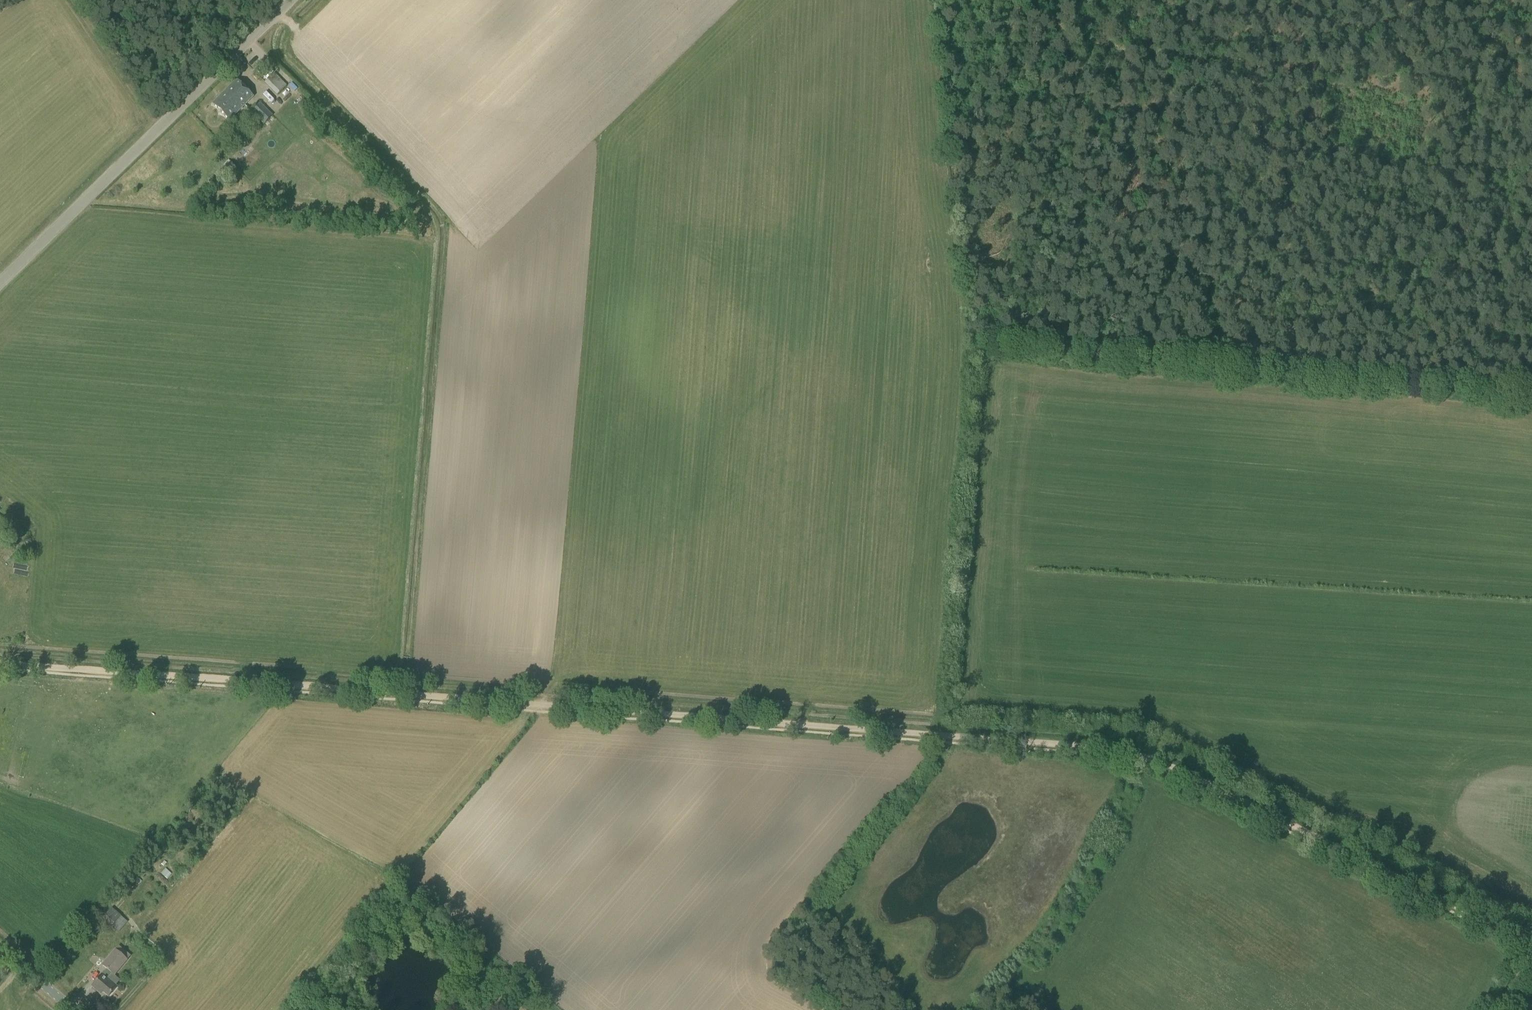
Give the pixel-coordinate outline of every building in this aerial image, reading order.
[(277,95),(287,85),(274,73),(265,83),(277,95)] [(230,120),(239,111),(245,105),(254,96),(237,79),(213,103),(230,120)] [(261,84),(256,88),(262,96),(267,92),(261,84)] [(290,103),(297,94),(290,89),(284,98),(290,103)] [(264,125),(273,116),(259,102),(250,111),(264,125)] [(222,182),(236,168),(229,160),(214,174),(222,182)] [(111,928),(121,916),(111,908),(102,920),(111,928)] [(114,976),(127,961),(115,950),(102,965),(107,970),(103,975),(91,987),(101,996),(103,993),(108,998),(117,987),(108,979),(112,974),(114,976)] [(494,1005),(499,1009),(505,1009),(510,1005),(502,997),(494,1005)]
